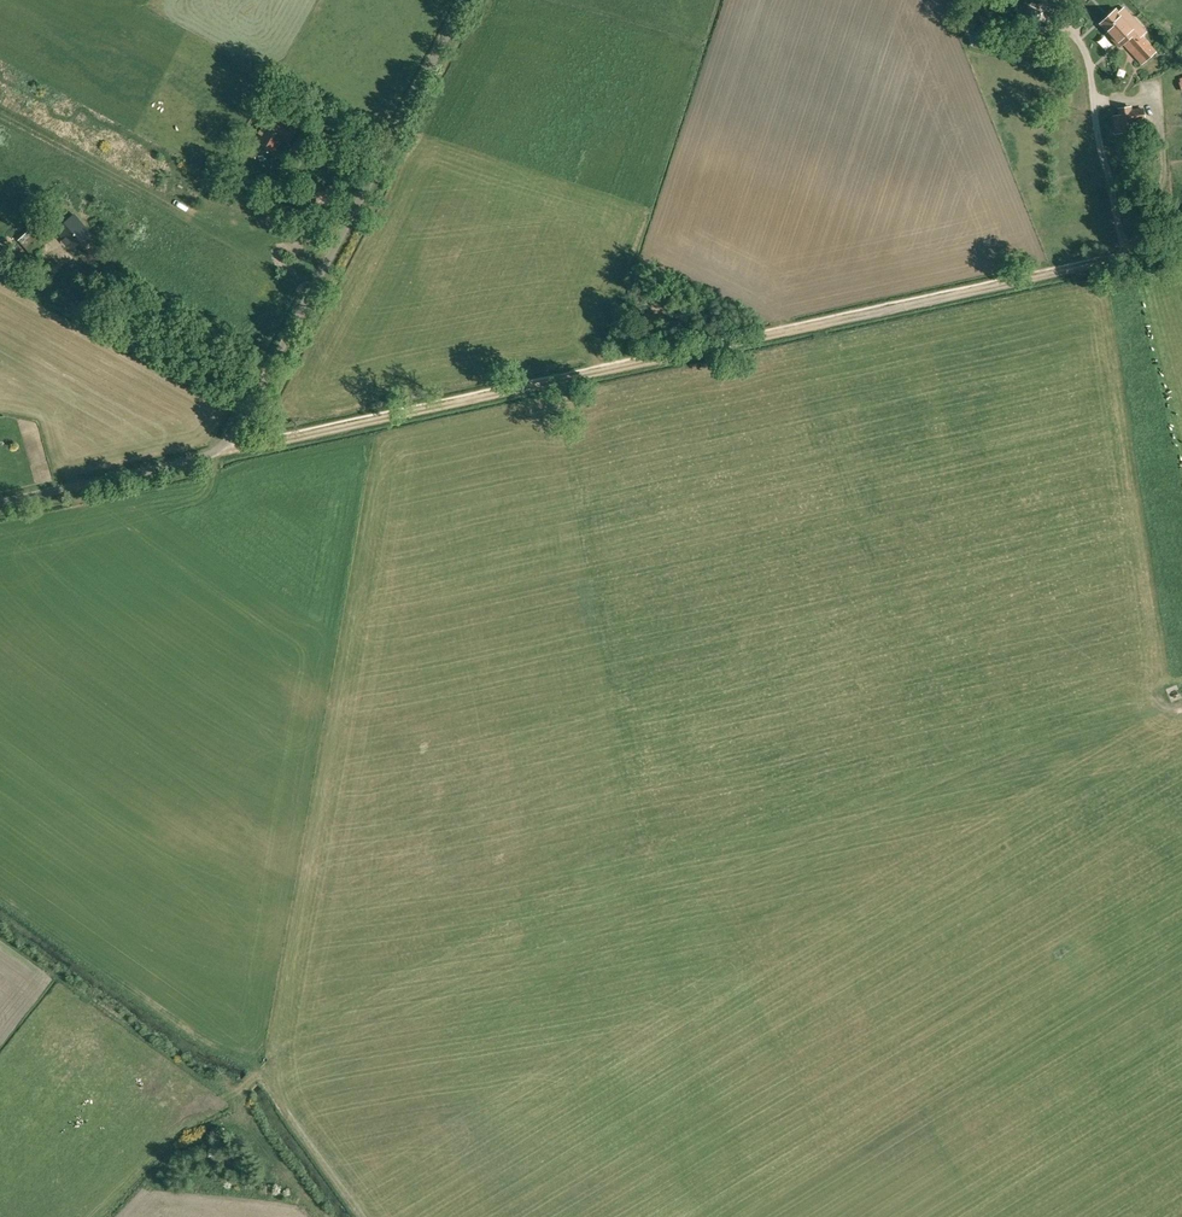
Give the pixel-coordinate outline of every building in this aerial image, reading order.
[(1117,7),(1101,22),(1108,30),(1107,32),(1116,42),(1118,41),(1122,45),(1123,44),(1125,46),(1126,45),(1142,62),(1142,63),(1155,51),(1149,44),(1141,36),(1146,31),(1137,21),(1126,9),(1122,13),(1117,7)] [(1146,119),(1144,108),(1131,110),(1131,106),(1120,108),(1121,115),(1115,116),(1117,132),(1134,130),(1133,121),(1146,119)] [(341,118),(320,114),(317,127),(338,131),(341,118)] [(72,249),(90,233),(75,215),(56,231),(72,249)] [(53,264),(41,250),(48,243),(34,226),(18,240),(46,270),(53,264)]
